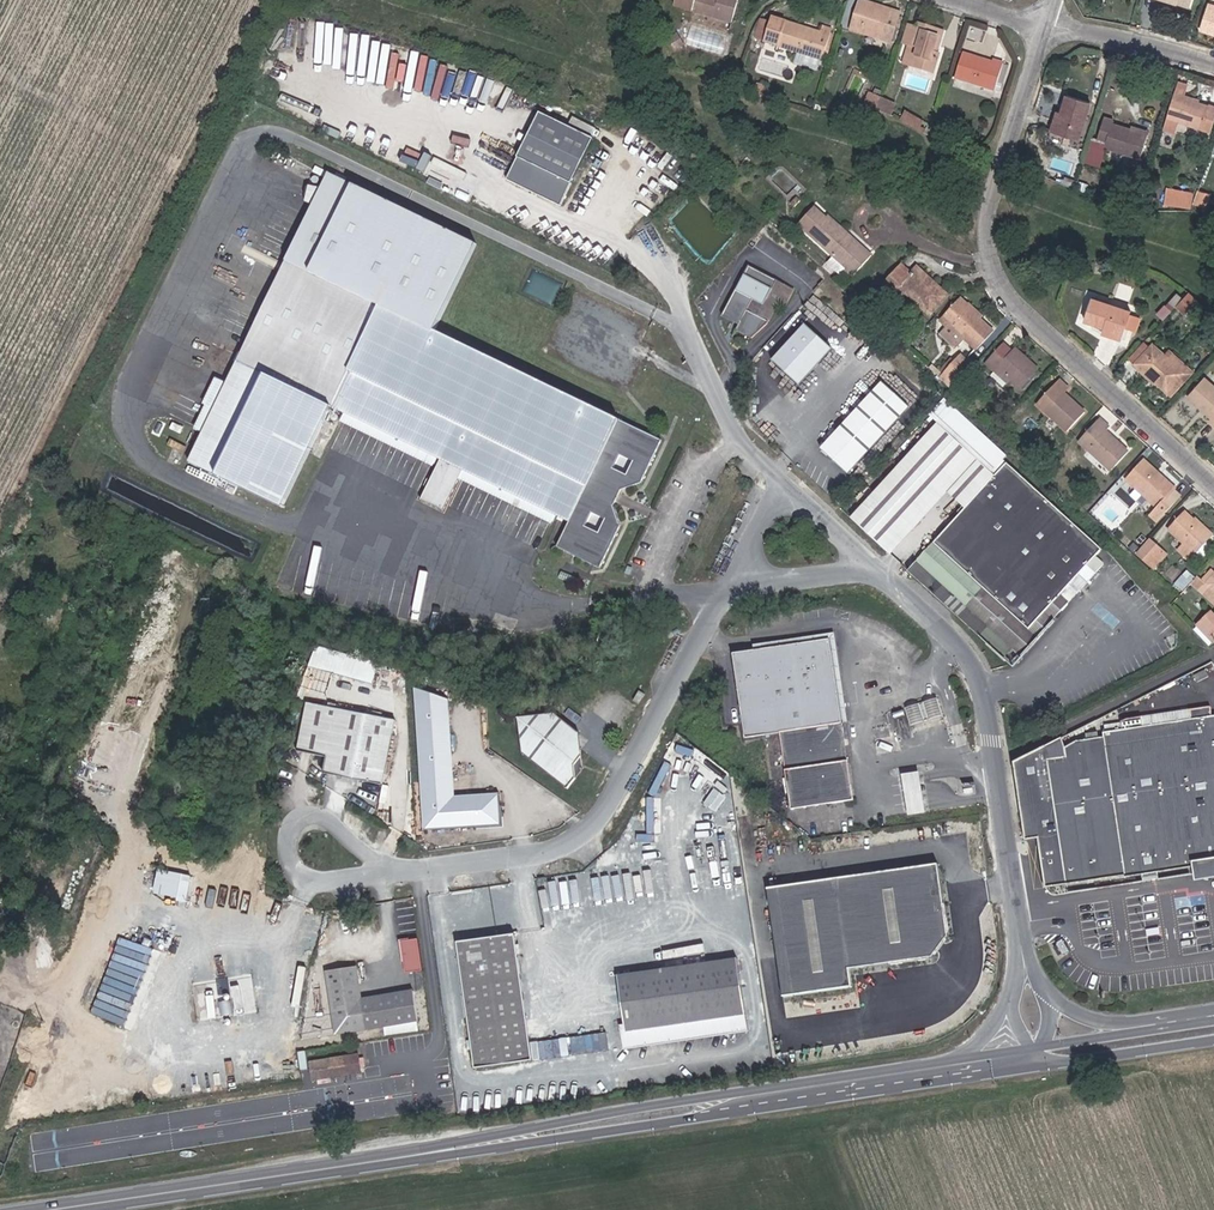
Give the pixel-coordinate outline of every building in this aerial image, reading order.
[(679,7),(730,19),(735,0),(680,0),(679,7)] [(880,0),(862,0),(854,24),(893,35),(901,11),(880,5),(882,1),(880,0)] [(1213,21),(1213,0),(1205,0),(1200,17),(1213,21)] [(882,1),(880,5),(901,11),(902,7),(882,1)] [(941,42),(939,42),(936,41),(941,20),(920,14),(919,18),(910,16),(904,37),(916,40),(912,59),(935,64),(941,42)] [(762,36),(828,52),(835,22),(827,20),(825,27),(816,24),(815,28),(805,25),(806,22),(777,15),(776,20),(766,18),(762,36)] [(675,46),(684,55),(691,49),(682,39),(675,46)] [(966,49),(957,72),(996,87),(1006,61),(996,57),(995,60),(966,49)] [(1055,121),(1084,128),(1093,88),(1069,82),(1067,91),(1063,91),(1061,100),(1059,100),(1055,121)] [(1176,84),(1170,108),(1213,120),(1213,115),(1213,93),(1210,91),(1209,93),(1176,84)] [(871,108),(882,108),(886,90),(875,87),(871,108)] [(882,108),(895,110),(898,93),(886,90),(882,108)] [(924,122),(928,125),(931,120),(926,117),(929,111),(913,103),(907,114),(909,114),(910,114),(924,122)] [(1151,125),(1138,122),(1117,117),(1118,109),(1109,106),(1103,132),(1111,133),(1109,139),(1145,148),(1151,125)] [(510,181),(566,204),(594,135),(538,112),(510,181)] [(1139,117),(1138,122),(1151,125),(1152,120),(1139,117)] [(246,352),(235,348),(224,370),(213,366),(201,391),(204,392),(210,395),(197,421),(184,447),(277,494),(327,396),(339,402),(430,448),(457,461),(547,507),(560,514),(547,541),(591,562),(614,516),(609,505),(604,498),(613,484),(621,482),(635,476),(655,437),(615,416),(433,321),(475,237),(331,161),(323,177),(309,204),(300,223),(390,271),(337,377),(271,343),(267,351),(251,342),(246,352)] [(309,204),(323,177),(316,173),(302,199),(309,204)] [(1166,186),(1165,205),(1193,207),(1194,188),(1166,186)] [(801,192),(805,197),(810,193),(806,189),(801,192)] [(807,219),(843,251),(863,269),(880,251),(838,211),(834,213),(823,203),(807,219)] [(390,271),(300,223),(235,348),(246,352),(251,342),(267,351),(271,343),(337,377),(390,271)] [(936,280),(922,269),(918,273),(907,263),(887,285),(899,295),(909,285),(937,309),(956,289),(941,276),(936,280)] [(927,264),(922,269),(936,280),(941,276),(927,264)] [(799,308),(809,290),(764,266),(739,312),(756,321),(753,325),(751,330),(766,339),(781,324),(792,304),(799,308)] [(1201,286),(1189,299),(1198,308),(1211,295),(1201,286)] [(1112,328),(1130,335),(1143,304),(1104,287),(1092,314),(1114,322),(1112,328)] [(976,305),(977,299),(970,293),(951,314),(958,321),(961,319),(985,343),(1002,325),(990,313),(987,314),(976,305)] [(981,300),(977,299),(976,305),(987,314),(990,313),(991,310),(981,300)] [(1146,328),(1152,314),(1141,309),(1135,323),(1146,328)] [(739,312),(737,316),(753,325),(756,321),(739,312)] [(808,384),(841,347),(819,327),(786,363),(808,384)] [(1162,373),(1175,385),(1192,367),(1163,339),(1144,358),(1152,365),(1152,368),(1158,373),(1162,373)] [(1014,354),(1019,349),(1010,340),(1005,347),(1014,354)] [(1014,354),(1005,347),(987,367),(996,375),(1002,368),(1006,363),(1017,373),(1017,374),(1028,383),(1045,366),(1023,346),(1019,349),(1014,354)] [(841,347),(808,384),(812,387),(846,351),(841,347)] [(949,369),(959,379),(979,358),(968,349),(949,369)] [(1012,378),(1017,373),(1006,363),(1002,368),(1012,378)] [(1200,388),(1213,402),(1213,373),(1200,388)] [(1093,408),(1072,389),(1075,384),(1067,376),(1046,400),(1076,427),(1093,408)] [(837,452),(863,477),(923,412),(897,386),(837,452)] [(210,395),(204,392),(191,417),(197,421),(210,395)] [(430,448),(339,402),(337,408),(427,453),(430,448)] [(976,509),(1014,467),(942,404),(845,513),(894,557),(954,490),(976,509)] [(1109,415),(1088,439),(1119,466),(1136,449),(1113,428),(1117,423),(1109,415)] [(1182,483),(1168,470),(1166,472),(1151,457),(1137,474),(1167,501),(1159,510),(1166,518),(1189,493),(1181,485),(1182,483)] [(547,507),(457,461),(453,468),(543,513),(547,507)] [(1014,467),(976,509),(930,563),(1012,634),(1036,655),(1052,636),(1107,575),(1112,569),(1104,561),(1112,550),(1031,477),(1014,467)] [(604,498),(609,505),(621,482),(613,484),(604,498)] [(1202,515),(1193,507),(1177,524),(1192,537),(1187,544),(1200,557),(1207,550),(1204,546),(1213,535),(1213,526),(1202,515)] [(1202,515),(1213,526),(1213,520),(1206,511),(1202,515)] [(1155,558),(1168,545),(1158,536),(1146,550),(1155,558)] [(1168,545),(1155,558),(1161,565),(1173,551),(1168,545)] [(1002,646),(1012,634),(930,563),(922,573),(981,627),(1002,646)] [(1176,582),(1184,590),(1197,576),(1188,569),(1176,582)] [(1210,622),(1203,629),(1213,640),(1213,627),(1210,622)] [(1052,636),(1036,655),(1012,634),(1002,646),(1008,652),(1013,656),(1031,672),(1058,642),(1052,636)] [(779,735),(840,724),(827,640),(731,656),(739,714),(742,740),(779,735)] [(317,642),(311,664),(372,684),(379,662),(317,642)] [(1207,679),(1213,676),(1213,668),(1204,673),(1207,679)] [(501,792),(456,794),(451,691),(418,692),(424,828),(502,824),(501,792)] [(653,695),(649,702),(655,705),(659,698),(653,695)] [(920,702),(906,706),(911,725),(925,721),(941,717),(936,698),(920,702)] [(311,749),(340,755),(336,771),(395,784),(409,719),(321,700),(311,749)] [(1059,738),(1012,760),(1026,839),(1036,836),(1043,887),(1065,883),(1067,893),(1192,876),(1193,879),(1213,876),(1213,715),(1212,715),(1211,706),(1191,708),(1192,718),(1177,720),(1175,710),(1138,716),(1132,718),(1126,719),(1103,724),(1105,731),(1101,731),(1102,737),(1097,737),(1086,738),(1076,741),(1064,747),(1059,738)] [(565,729),(572,719),(555,707),(519,711),(524,747),(568,780),(578,769),(575,757),(582,748),(582,741),(565,729)] [(1175,710),(1177,720),(1192,718),(1191,708),(1175,710)] [(565,729),(582,741),(580,725),(572,719),(565,729)] [(779,735),(784,772),(845,763),(840,724),(779,735)] [(575,757),(578,769),(585,759),(582,748),(575,757)] [(851,802),(845,763),(784,772),(790,811),(851,802)] [(918,774),(899,777),(902,797),(906,818),(925,815),(921,793),(918,774)] [(960,934),(950,863),(789,885),(806,1010),(866,1002),(862,967),(944,955),(960,934)] [(789,885),(780,886),(797,1012),(806,1010),(789,885)] [(1158,934),(1157,927),(1145,929),(1145,936),(1158,934)] [(405,972),(424,969),(419,936),(400,939),(405,972)] [(529,943),(472,950),(491,1075),(546,1068),(529,943)] [(752,966),(633,983),(643,1051),(746,1037),(744,1022),(759,1020),(752,966)] [(340,982),(349,1041),(431,1029),(427,1000),(374,1007),(370,977),(340,982)] [(251,984),(233,988),(238,1012),(257,1008),(251,984)] [(203,989),(193,990),(196,1009),(206,1007),(203,989)] [(744,1022),(746,1037),(762,1034),(759,1020),(744,1022)] [(375,1077),(373,1061),(325,1068),(328,1084),(375,1077)]
